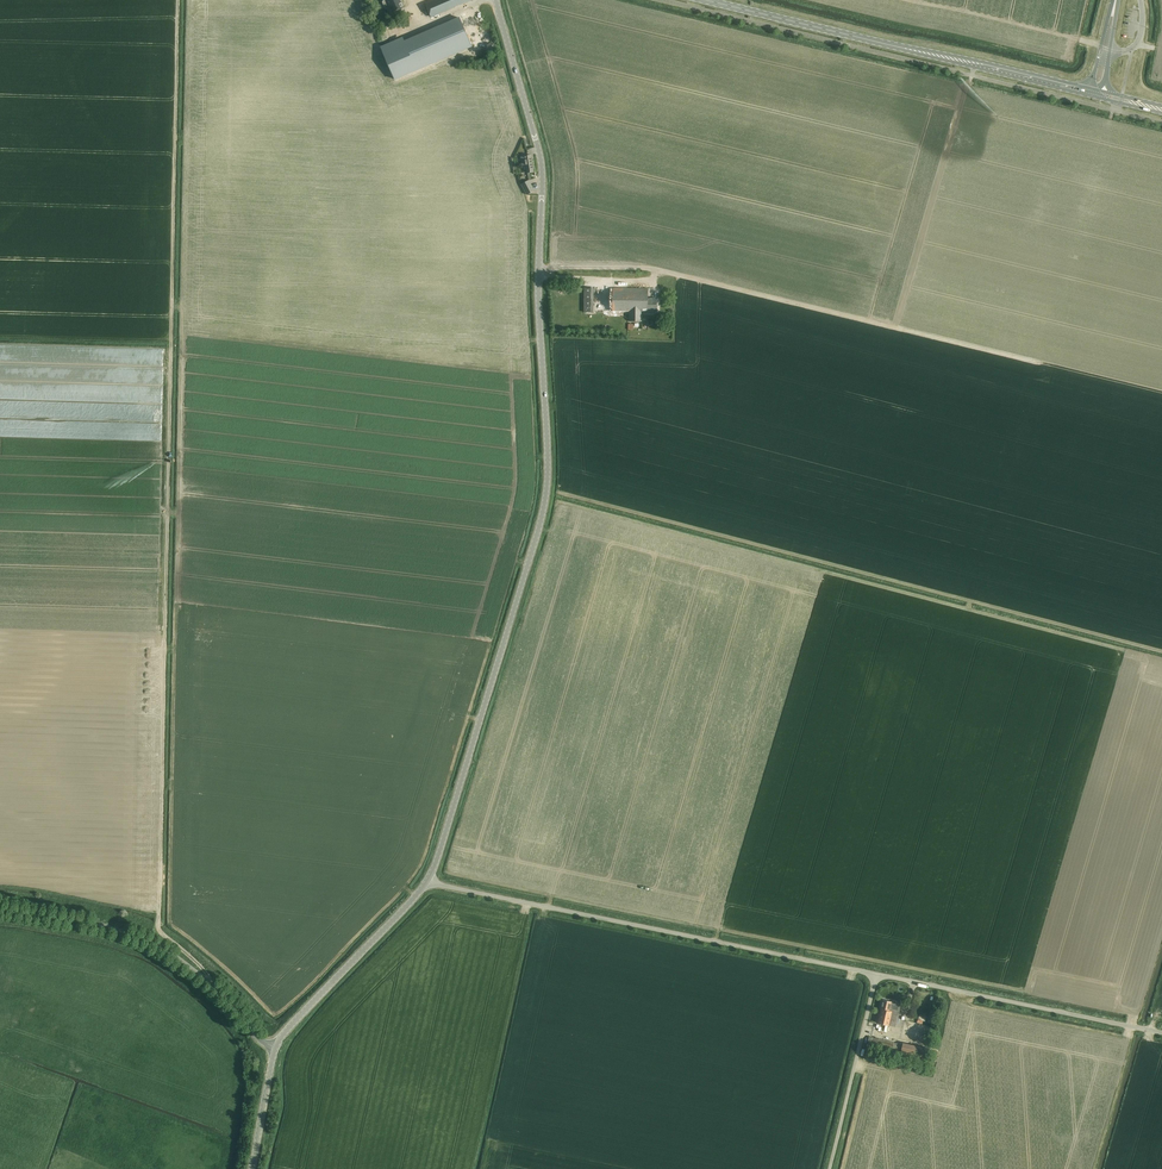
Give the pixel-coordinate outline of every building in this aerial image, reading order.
[(403,8),(400,0),(385,0),(382,1),(385,7),(389,5),(392,12),(403,8)] [(470,0),(433,0),(425,3),(431,17),(470,0)] [(472,44),(460,17),(383,50),(395,77),(472,44)] [(528,173),(534,172),(531,155),(525,156),(522,157),(523,163),(526,162),(528,173)] [(527,195),(534,191),(529,180),(521,184),(527,195)] [(593,313),(593,289),(584,289),(584,313),(593,313)] [(657,311),(657,300),(648,300),(648,289),(612,289),(612,312),(629,312),(629,322),(642,323),(642,313),(647,313),(647,311),(657,311)] [(898,1012),(900,1004),(883,1000),(877,1022),(896,1027),(899,1012),(898,1012)] [(903,1042),(903,1044),(901,1052),(900,1054),(926,1060),(929,1048),(903,1042)]
